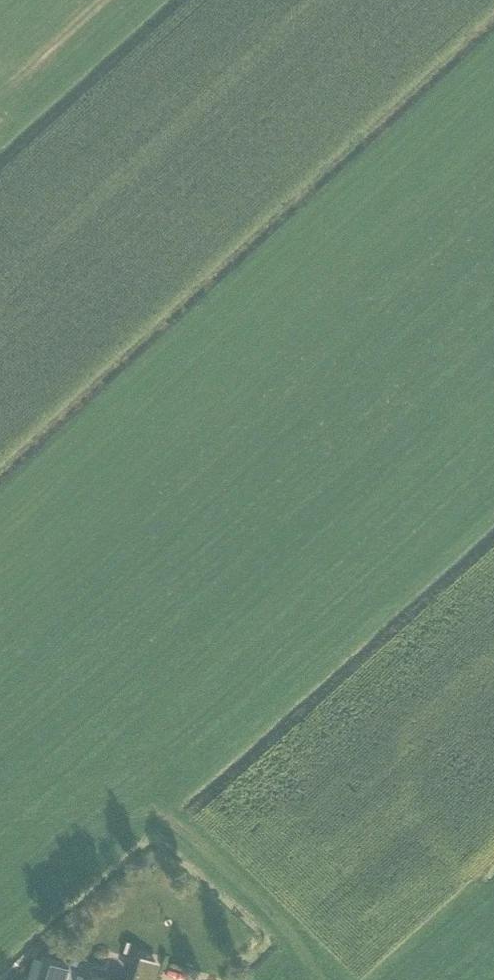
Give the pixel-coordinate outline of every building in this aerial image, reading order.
[(158,963),(139,957),(132,979),(153,979),(158,963)] [(66,968),(36,958),(29,979),(62,979),(66,968)]
